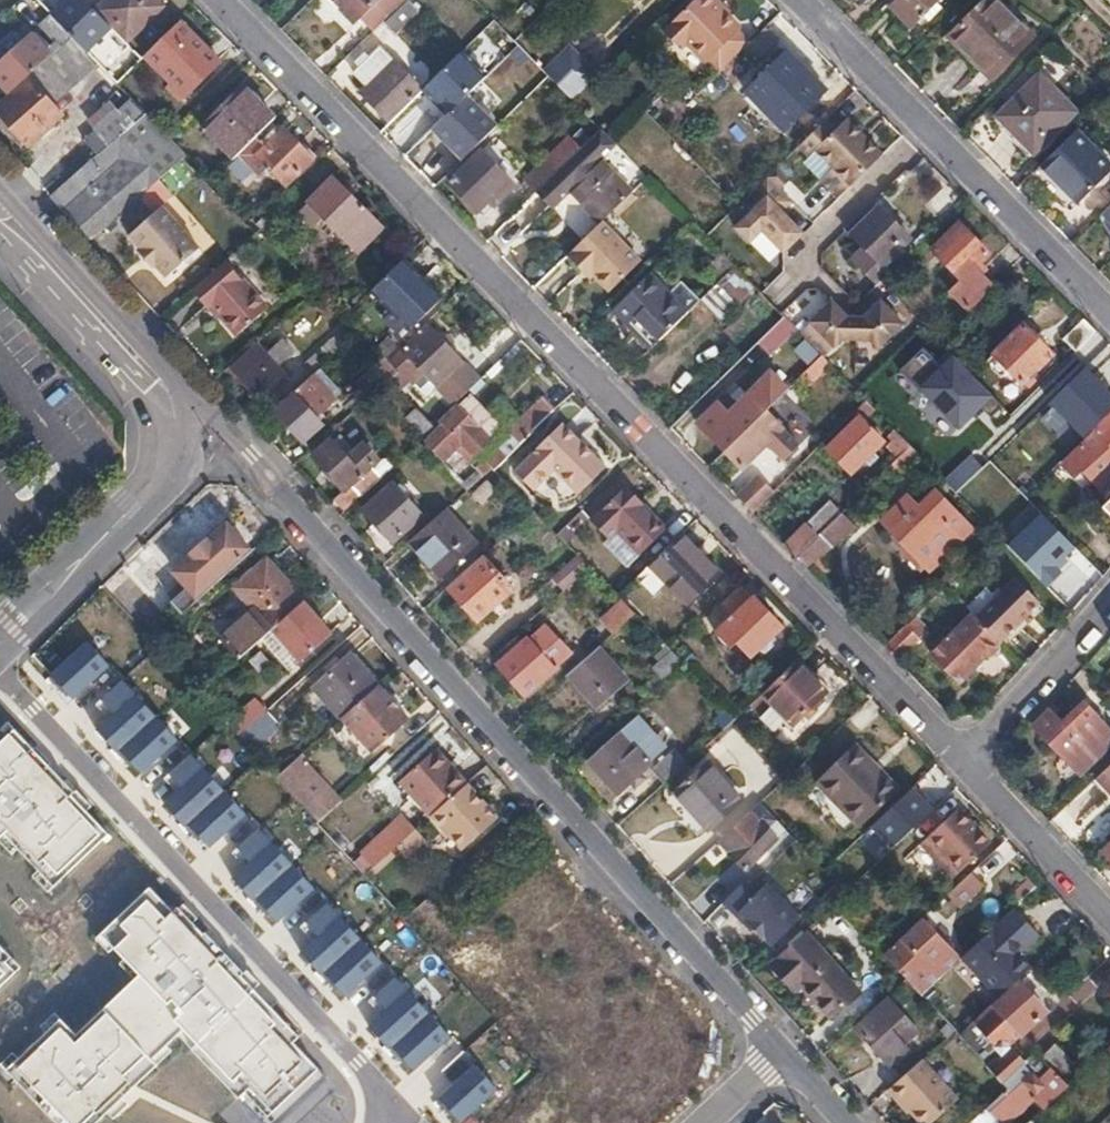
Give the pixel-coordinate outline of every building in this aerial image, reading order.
[(98,13),(124,41),(158,8),(150,0),(111,0),(98,13)] [(372,31),(384,19),(404,0),(330,0),(352,23),(358,17),(372,31)] [(384,19),(395,31),(416,12),(404,0),(384,19)] [(720,70),(721,70),(732,58),(740,50),(750,41),(738,28),(738,27),(712,0),(694,0),(662,30),(680,50),(688,43),(706,62),(709,60),(720,70)] [(890,3),(913,27),(940,0),(892,0),(890,3)] [(963,53),(971,45),(998,72),(1033,37),(996,0),(986,0),(949,38),(963,53)] [(7,96),(72,38),(51,16),(39,27),(53,44),(46,50),(32,37),(0,65),(0,87),(7,96)] [(217,64),(177,24),(144,57),(183,96),(217,64)] [(750,41),(740,50),(752,62),(775,40),(764,28),(750,41)] [(575,37),(541,70),(567,96),(602,63),(575,37)] [(71,42),(31,80),(52,104),(92,67),(71,42)] [(971,45),(963,53),(989,80),(998,72),(971,45)] [(379,49),(354,73),(368,87),(361,93),(390,122),(421,92),(379,49)] [(811,103),(808,100),(822,87),(785,50),(772,63),(771,62),(742,90),(782,131),(811,103)] [(732,58),(721,70),(729,78),(741,67),(732,58)] [(1033,152),(1060,124),(1055,119),(1068,106),(1039,77),(999,117),(1033,152)] [(30,85),(2,111),(28,141),(57,115),(30,85)] [(203,130),(232,161),(236,157),(255,138),(273,120),(243,90),(203,130)] [(432,130),(462,161),(498,126),(468,95),(432,130)] [(94,157),(49,197),(90,241),(118,217),(142,195),(187,155),(172,140),(132,100),(83,144),(94,157)] [(1055,119),(1060,124),(1073,111),(1068,106),(1055,119)] [(681,110),(663,126),(677,141),(694,124),(681,110)] [(832,168),(850,186),(882,155),(846,119),(835,130),(825,120),(796,148),(806,158),(814,150),(832,168)] [(255,138),(236,157),(255,177),(265,168),(283,187),(314,156),(297,139),(294,141),(282,129),(270,142),(265,138),(260,142),(255,138)] [(1039,167),(1075,205),(1109,170),(1109,168),(1075,131),(1039,167)] [(536,194),(574,157),(580,151),(568,138),(523,180),(536,194)] [(431,141),(414,148),(425,173),(442,165),(431,141)] [(590,142),(582,149),(589,157),(597,149),(590,142)] [(819,182),(832,168),(814,150),(806,158),(800,163),(819,182)] [(480,152),(451,180),(479,210),(489,201),(494,206),(514,187),(480,152)] [(536,194),(532,198),(543,209),(564,190),(597,223),(629,191),(597,158),(585,170),(574,157),(536,194)] [(777,166),(768,175),(780,188),(790,179),(777,166)] [(850,186),(832,168),(819,182),(836,200),(850,186)] [(766,197),(734,226),(748,241),(760,229),(781,252),(801,233),(781,211),(792,200),(768,175),(756,187),(766,197)] [(334,179),(298,213),(309,225),(318,217),(339,238),(344,233),(360,248),(380,227),(334,179)] [(575,231),(587,217),(563,194),(550,208),(575,231)] [(157,211),(142,195),(118,217),(132,233),(128,237),(139,250),(137,252),(152,268),(154,266),(166,279),(199,250),(161,208),(157,211)] [(1101,212),(1109,221),(1109,203),(1101,212)] [(859,218),(847,231),(883,266),(910,238),(876,207),(862,221),(859,218)] [(601,224),(566,258),(581,273),(586,269),(593,276),(609,293),(639,263),(601,224)] [(958,226),(934,248),(963,279),(950,291),(967,310),(991,287),(979,275),(984,269),(979,263),(987,255),(958,226)] [(229,255),(196,285),(212,302),(216,298),(244,330),(273,305),(229,255)] [(400,261),(371,290),(395,315),(408,328),(438,298),(400,261)] [(697,297),(719,319),(750,289),(728,267),(697,297)] [(586,269),(581,273),(589,280),(593,276),(586,269)] [(649,275),(610,312),(649,351),(688,314),(649,275)] [(831,302),(809,323),(834,348),(842,340),(870,341),(877,349),(903,325),(880,302),(863,319),(847,318),(831,302)] [(400,336),(408,328),(395,315),(387,323),(400,336)] [(783,317),(759,341),(770,352),(794,328),(783,317)] [(1096,331),(1083,319),(1063,339),(1075,351),(1096,331)] [(357,333),(348,323),(328,342),(336,352),(357,333)] [(478,381),(425,324),(401,347),(388,359),(408,381),(409,381),(418,372),(432,388),(451,408),(478,381)] [(1022,327),(994,355),(1021,383),(1049,355),(1022,327)] [(377,351),(383,358),(386,362),(388,359),(401,347),(391,337),(377,351)] [(255,344),(232,366),(262,400),(286,379),(276,369),(293,354),(282,340),(265,355),(255,344)] [(920,343),(896,369),(911,383),(936,357),(920,343)] [(306,362),(314,372),(332,355),(324,346),(306,362)] [(952,429),(986,394),(943,352),(909,387),(952,429)] [(830,364),(821,356),(793,383),(801,392),(830,364)] [(353,384),(366,398),(388,380),(396,372),(386,362),(383,358),(353,384)] [(418,372),(409,381),(423,396),(432,388),(418,372)] [(699,424),(724,450),(762,413),(768,408),(787,389),(770,372),(727,413),(719,403),(699,424)] [(308,377),(290,394),(292,397),(275,413),(299,441),(318,425),(312,417),(330,402),(308,377)] [(468,397),(458,408),(488,440),(499,428),(468,397)] [(531,431),(552,411),(541,400),(521,419),(531,431)] [(866,401),(853,414),(857,418),(826,448),(852,474),(884,443),(863,420),(874,410),(866,401)] [(488,440),(458,408),(440,425),(441,426),(425,442),(444,462),(460,445),(470,457),(488,440)] [(724,450),(741,467),(767,443),(787,463),(805,446),(768,408),(762,413),(724,450)] [(433,428),(415,409),(406,419),(424,439),(435,430),(433,428)] [(1092,431),(1095,435),(1063,466),(1075,478),(1083,470),(1099,486),(1109,475),(1109,413),(1092,431)] [(532,490),(533,490),(556,468),(579,492),(607,466),(563,422),(513,470),(532,490)] [(888,447),(898,458),(910,446),(894,430),(888,436),(893,441),(888,447)] [(333,502),(342,513),(379,480),(368,468),(376,461),(362,445),(344,460),(328,442),(312,457),(344,493),(333,502)] [(898,458),(890,466),(897,474),(917,454),(910,446),(898,458)] [(485,460),(492,468),(493,469),(506,457),(497,448),(485,460)] [(757,476),(736,497),(752,513),(773,492),(757,476)] [(643,503),(626,485),(589,519),(629,561),(662,530),(639,506),(643,503)] [(392,487),(363,512),(390,542),(419,515),(392,487)] [(935,492),(918,508),(907,497),(882,521),(919,560),(929,570),(971,529),(935,492)] [(785,547),(796,559),(827,528),(842,513),(832,503),(785,547)] [(1038,584),(1075,548),(1035,508),(998,544),(1038,584)] [(581,510),(569,521),(577,530),(584,524),(581,521),(587,516),(581,510)] [(444,511),(408,544),(438,577),(474,544),(444,511)] [(827,528),(796,559),(799,562),(808,571),(853,525),(842,513),(827,528)] [(184,612),(253,551),(228,524),(176,571),(185,581),(179,586),(185,594),(175,602),(184,612)] [(678,534),(648,563),(689,604),(719,576),(678,534)] [(551,576),(563,590),(589,566),(576,553),(551,576)] [(305,601),(268,561),(238,589),(254,608),(212,647),(230,668),(275,628),(305,601)] [(1077,561),(1076,582),(1069,582),(1068,599),(1090,600),(1092,562),(1077,561)] [(484,563),(449,594),(473,621),(509,589),(484,563)] [(967,610),(972,616),(999,645),(1039,605),(1017,581),(998,601),(988,591),(967,610)] [(185,594),(179,586),(168,596),(175,602),(185,594)] [(742,586),(722,605),(735,618),(725,628),(752,655),(781,626),(742,586)] [(605,615),(617,628),(634,612),(622,600),(605,615)] [(333,633),(305,601),(275,628),(303,660),(333,633)] [(999,645),(972,616),(932,655),(958,684),(986,656),(991,657),(998,652),(997,647),(999,645)] [(103,668),(94,656),(99,652),(74,621),(46,644),(56,656),(39,671),(63,700),(103,668)] [(907,625),(883,649),(894,660),(918,638),(907,625)] [(521,645),(507,658),(498,666),(524,696),(569,655),(546,628),(529,642),(526,641),(521,645)] [(504,653),(507,658),(521,645),(517,641),(504,653)] [(594,647),(566,672),(597,707),(625,682),(594,647)] [(653,670),(663,681),(683,663),(673,652),(653,670)] [(379,685),(351,654),(315,687),(342,718),(379,685)] [(794,659),(761,691),(790,722),(824,691),(794,659)] [(132,775),(170,740),(112,677),(74,712),(132,775)] [(371,752),(408,718),(379,685),(342,718),(371,752)] [(240,734),(268,709),(258,700),(231,725),(240,734)] [(1044,708),(1047,711),(1032,726),(1080,774),(1109,743),(1109,733),(1081,704),(1061,725),(1053,716),(1059,710),(1051,701),(1044,708)] [(253,749),(282,724),(268,709),(240,734),(253,749)] [(617,794),(629,783),(639,775),(649,766),(646,763),(661,748),(636,721),(589,763),(617,794)] [(764,773),(728,726),(699,748),(732,791),(742,783),(746,787),(764,773)] [(92,831),(0,735),(0,835),(41,879),(92,831)] [(854,746),(817,781),(859,824),(895,789),(854,746)] [(434,815),(469,784),(439,748),(403,779),(434,815)] [(652,773),(663,784),(687,762),(676,751),(652,773)] [(167,787),(153,802),(204,849),(240,811),(177,753),(155,776),(167,787)] [(345,799),(302,753),(277,775),(316,817),(320,821),(345,799)] [(676,793),(701,820),(705,816),(713,824),(739,799),(707,764),(676,793)] [(1094,779),(1109,796),(1109,764),(1094,779)] [(639,775),(629,783),(634,788),(643,779),(639,775)] [(499,819),(469,784),(434,815),(465,850),(499,819)] [(909,789),(871,824),(892,846),(932,809),(920,796),(918,798),(909,789)] [(987,841),(955,808),(927,835),(919,843),(951,876),(959,868),(987,841)] [(748,811),(718,838),(729,850),(728,852),(744,869),(775,839),(748,811)] [(705,816),(701,820),(709,828),(713,824),(705,816)] [(418,830),(408,818),(396,829),(406,841),(418,830)] [(263,924),(304,895),(252,822),(211,852),(263,924)] [(414,852),(427,841),(418,830),(406,841),(414,852)] [(1101,852),(1109,862),(1109,844),(1101,852)] [(979,885),(969,874),(947,894),(957,906),(979,885)] [(742,878),(722,901),(735,915),(737,913),(770,949),(798,921),(756,876),(747,884),(742,878)] [(138,888),(85,937),(121,977),(56,1037),(45,1025),(0,1066),(0,1068),(51,1122),(70,1122),(169,1031),(214,1079),(225,1069),(251,1097),(294,1056),(138,888)] [(310,896),(275,930),(316,971),(331,956),(338,963),(321,979),(340,998),(376,962),(310,896)] [(1012,908),(960,957),(997,998),(1015,980),(1029,968),(1016,955),(1038,935),(1012,908)] [(918,921),(885,951),(923,991),(934,982),(952,965),(955,961),(918,921)] [(805,936),(773,966),(794,990),(801,983),(830,1015),(855,991),(805,936)] [(952,965),(934,982),(950,999),(955,995),(969,1011),(950,1028),(952,1030),(957,1035),(989,1005),(952,965)] [(449,1040),(380,970),(343,1006),(458,1122),(459,1122),(493,1090),(446,1043),(449,1040)] [(957,1035),(1001,1083),(1024,1061),(1012,1048),(1004,1054),(1001,1049),(1005,1045),(1003,1042),(1014,1032),(1017,1033),(1043,1010),(1015,980),(997,998),(989,1005),(957,1035)] [(883,1000),(854,1026),(889,1062),(904,1048),(901,1045),(914,1033),(883,1000)] [(917,1041),(927,1052),(952,1030),(950,1028),(942,1018),(917,1041)] [(1040,1058),(1066,1086),(1080,1074),(1054,1046),(1040,1058)] [(1005,1087),(984,1106),(999,1122),(1031,1094),(1043,1107),(1066,1086),(1040,1058),(1034,1052),(1024,1061),(1001,1083),(1005,1087)] [(890,1088),(921,1122),(931,1122),(955,1101),(919,1061),(890,1088)] [(317,1122),(340,1122),(360,1105),(336,1078),(323,1090),(330,1097),(310,1115),(317,1122)]
